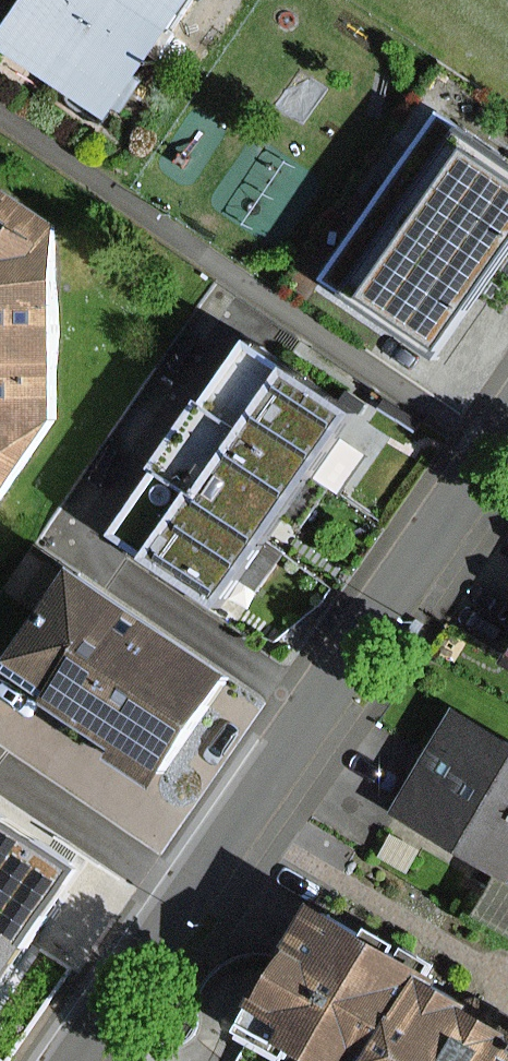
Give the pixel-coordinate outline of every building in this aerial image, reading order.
[(35,26),(94,64),(136,0),(52,0),(35,26)] [(94,64),(148,99),(212,0),(136,0),(94,64)] [(331,270),(391,315),(402,301),(443,332),(507,246),(507,151),(453,109),(331,270)] [(19,505),(94,407),(94,239),(29,192),(18,221),(0,209),(0,489),(19,505)] [(252,346),(207,411),(305,480),(351,414),(252,346)] [(207,411),(163,472),(262,542),(305,480),(207,411)] [(163,472),(117,537),(216,607),(262,542),(163,472)] [(35,546),(6,588),(52,618),(80,579),(35,546)] [(14,672),(162,776),(227,683),(80,579),(52,618),(14,672)] [(405,835),(507,887),(507,749),(460,725),(405,835)] [(0,807),(0,976),(6,980),(83,861),(0,807)] [(295,1004),(394,1057),(391,1060),(507,1060),(507,1003),(344,914),(295,1004)]
